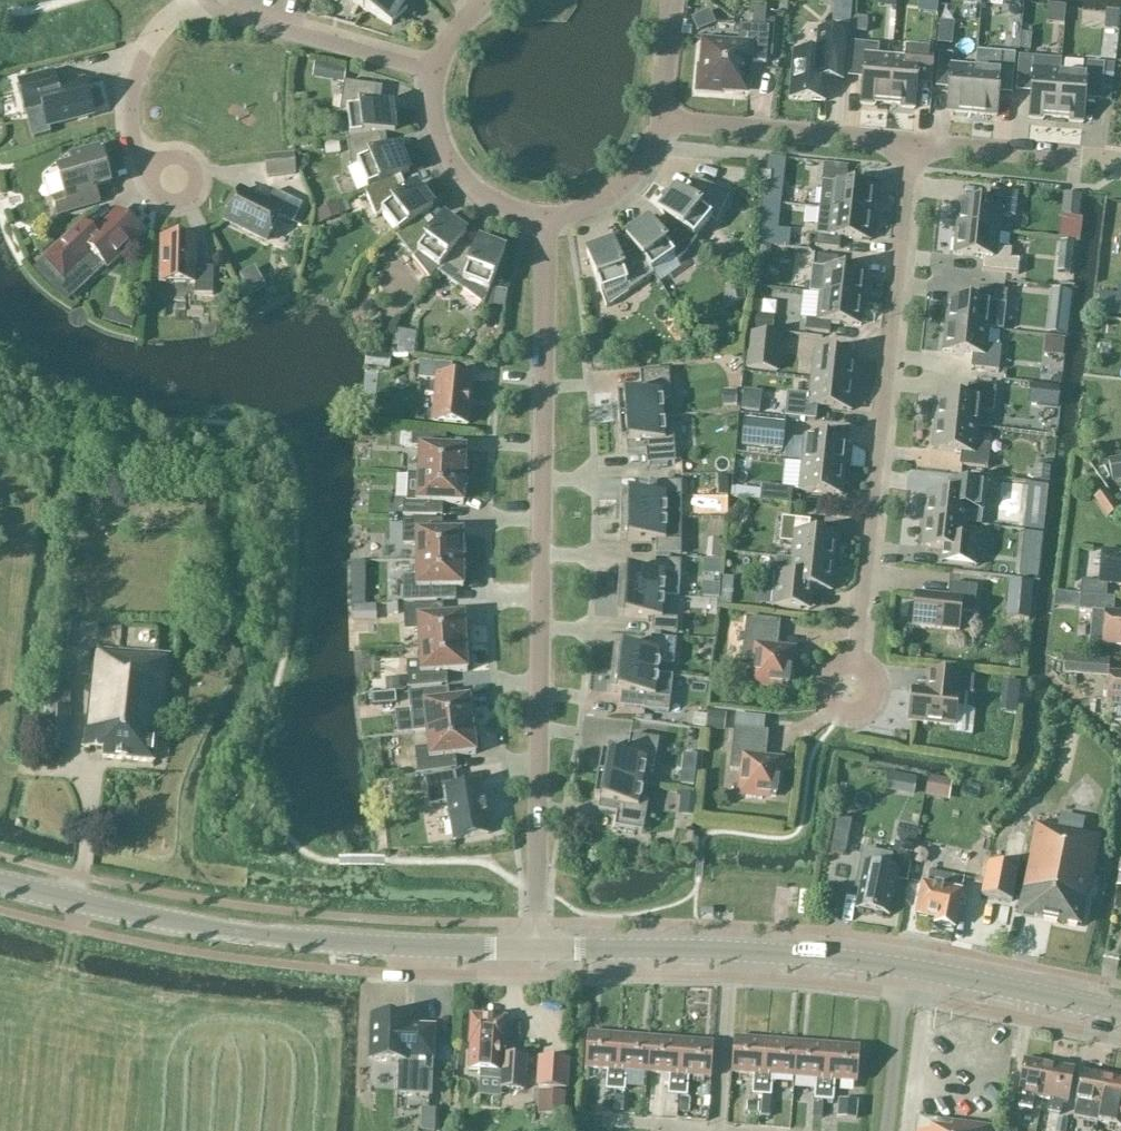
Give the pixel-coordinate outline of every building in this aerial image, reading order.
[(353,4),(391,26),(393,23),(407,10),(403,6),(405,3),(401,0),(355,0),(353,4)] [(1120,12),(1107,11),(1106,24),(1119,25),(1120,12)] [(872,19),(853,18),(852,34),(871,35),(872,19)] [(737,47),(704,44),(703,68),(699,68),(697,92),(721,94),(721,90),(745,92),(748,63),(765,65),(768,29),(739,27),(737,47)] [(793,53),(789,100),(825,103),(827,70),(843,72),(847,33),(818,31),(816,55),(793,53)] [(887,105),(891,59),(877,58),(878,46),(850,43),(847,78),(863,79),(860,106),(874,107),(874,104),(887,105)] [(905,60),(891,59),(887,105),(900,106),(900,109),(914,110),(916,83),(932,85),(934,51),(906,48),(905,60)] [(976,64),(971,115),(996,117),(998,94),(1011,95),(1014,55),(991,53),(990,66),(976,64)] [(947,113),(971,115),(976,64),(952,62),(952,55),(939,54),(936,88),(949,89),(947,113)] [(1043,118),(1056,119),(1060,74),(1061,62),(1018,58),(1016,92),(1031,93),(1029,120),(1043,121),(1043,118)] [(1060,74),(1056,119),(1069,120),(1068,123),(1083,125),(1085,100),(1101,101),(1104,65),(1087,64),(1086,76),(1060,74)] [(57,90),(53,74),(19,83),(26,111),(42,107),(48,127),(76,120),(79,122),(88,120),(90,116),(93,115),(84,83),(57,90)] [(347,113),(350,138),(350,139),(381,135),(394,134),(394,130),(397,111),(392,111),(391,107),(379,108),(382,89),(344,84),(339,114),(347,113)] [(412,144),(407,124),(397,126),(401,146),(412,144)] [(350,139),(350,138),(347,139),(351,169),(357,167),(367,190),(396,179),(409,174),(407,170),(405,151),(400,152),(398,148),(383,154),(381,135),(350,139)] [(326,155),(339,154),(338,142),(325,143),(326,155)] [(59,179),(47,182),(53,201),(57,215),(90,206),(86,193),(110,185),(100,150),(70,159),(72,168),(57,172),(59,179)] [(298,175),(295,154),(265,158),(268,179),(298,175)] [(822,183),(819,209),(829,210),(872,215),(875,189),(846,185),(847,174),(823,171),(822,183)] [(771,174),(758,173),(757,185),(769,187),(771,174)] [(367,190),(364,191),(376,220),(382,215),(397,235),(398,235),(422,216),(422,217),(433,208),(431,205),(424,187),(419,189),(416,186),(403,197),(396,179),(367,190)] [(659,211),(670,220),(694,239),(710,220),(716,224),(729,196),(694,180),(686,198),(677,190),(674,193),(669,191),(661,208),(659,211)] [(268,205),(240,191),(225,221),(266,242),(278,218),(293,225),(302,206),(274,192),(268,205)] [(956,228),(999,233),(1001,217),(1015,219),(1017,195),(990,191),(988,205),(959,202),(956,228)] [(1064,195),(1062,217),(1077,218),(1079,196),(1064,195)] [(1107,201),(1107,228),(1120,228),(1120,201),(1107,201)] [(347,214),(341,202),(317,214),(322,225),(347,214)] [(816,236),(814,247),(839,250),(840,239),(869,242),(872,215),(829,210),(819,209),(816,236)] [(141,236),(118,212),(94,235),(84,223),(46,259),(65,279),(92,253),(107,269),(141,236)] [(398,235),(397,235),(395,237),(431,282),(437,273),(436,272),(438,270),(439,270),(457,245),(458,246),(466,235),(463,232),(451,218),(447,221),(444,218),(434,231),(422,217),(422,216),(398,235)] [(625,237),(633,248),(634,248),(652,273),(673,259),(677,265),(697,241),(694,239),(670,220),(657,235),(648,221),(645,223),(641,220),(629,235),(625,237)] [(998,247),(999,233),(956,228),(953,255),(983,258),(981,269),(1018,274),(1019,259),(1011,258),(1012,248),(998,247)] [(196,240),(161,239),(160,283),(195,284),(195,295),(212,296),(213,269),(196,269),(196,240)] [(439,270),(438,270),(436,272),(437,273),(483,307),(490,311),(494,307),(504,309),(507,292),(490,290),(505,252),(501,250),(486,239),(483,243),(479,242),(473,257),(458,246),(457,245),(439,270)] [(634,248),(633,248),(618,259),(612,244),(609,245),(605,241),(590,251),(586,253),(606,309),(654,276),(652,273),(634,248)] [(1074,243),(1060,242),(1059,265),(1072,266),(1074,243)] [(820,295),(863,300),(866,273),(837,270),(838,259),(813,256),(812,268),(823,269),(820,295)] [(747,302),(743,284),(727,287),(731,305),(747,302)] [(948,299),(945,326),(988,330),(1002,332),(1007,292),(979,289),(978,302),(948,299)] [(860,327),(863,300),(820,295),(817,321),(806,320),(805,332),(829,334),(831,323),(860,327)] [(988,330),(945,326),(942,353),(972,356),(971,367),(995,370),(998,345),(987,344),(988,330)] [(780,338),(751,335),(748,369),(776,372),(780,338)] [(814,353),(811,380),(854,385),(857,358),(814,353)] [(467,426),(471,380),(450,378),(451,365),(420,362),(419,380),(437,381),(433,422),(467,426)] [(616,398),(618,422),(663,418),(662,402),(671,401),(668,371),(640,373),(641,387),(622,389),(622,390),(624,390),(625,397),(616,398)] [(854,385),(811,380),(809,396),(788,393),(786,417),(815,420),(817,408),(851,412),(854,385)] [(1031,384),(1029,405),(1059,408),(1061,388),(1031,384)] [(935,423),(978,428),(979,412),(993,413),(996,389),(968,386),(966,399),(938,396),(935,423)] [(663,418),(618,422),(620,445),(628,445),(629,452),(626,452),(627,454),(646,452),(647,466),(675,464),(673,434),(664,435),(663,418)] [(785,422),(746,419),(743,446),(783,449),(785,422)] [(976,444),(978,428),(935,423),(932,450),(961,453),(959,467),(987,470),(990,445),(976,444)] [(461,426),(462,443),(481,442),(480,425),(461,426)] [(402,434),(401,447),(411,448),(412,434),(402,434)] [(419,448),(418,476),(464,478),(465,450),(439,449),(440,436),(412,434),(411,448),(419,448)] [(805,437),(802,464),(845,469),(847,442),(805,437)] [(1108,461),(1111,479),(1120,477),(1120,459),(1108,461)] [(845,469),(802,464),(799,491),(842,496),(845,469)] [(418,476),(406,475),(405,503),(403,503),(403,516),(436,517),(437,505),(463,506),(464,478),(418,476)] [(621,497),(621,519),(681,520),(681,498),(681,483),(656,483),(656,497),(621,497)] [(927,494),(924,520),(967,525),(980,527),(985,487),(957,484),(956,497),(927,494)] [(1047,486),(1029,485),(1027,507),(1045,509),(1047,486)] [(761,486),(760,502),(790,505),(792,490),(761,486)] [(80,500),(69,499),(67,518),(78,519),(80,500)] [(729,499),(708,499),(708,518),(729,518),(729,499)] [(739,502),(732,513),(742,519),(749,508),(739,502)] [(621,519),(620,542),(656,542),(656,556),(681,556),(681,542),(681,520),(621,519)] [(793,544),(791,560),(834,565),(837,538),(808,535),(810,522),(782,519),(779,543),(793,544)] [(967,525),(924,520),(921,547),(950,550),(948,564),(976,567),(979,542),(965,541),(967,525)] [(416,562),(463,561),(462,533),(436,534),(436,521),(403,521),(403,546),(416,545),(416,562)] [(1042,536),(1024,534),(1021,556),(1039,558),(1042,536)] [(704,573),(715,573),(717,536),(705,536),(704,573)] [(1080,596),(1106,598),(1108,585),(1120,586),(1120,555),(1102,553),(1099,583),(1081,582),(1080,596)] [(834,565),(791,560),(789,576),(776,574),(773,599),(772,607),(811,611),(814,590),(831,592),(834,565)] [(463,589),(463,561),(416,562),(416,578),(403,578),(403,603),(437,602),(436,590),(463,589)] [(620,573),(618,595),(663,598),(678,599),(680,563),(656,561),(655,575),(620,573)] [(948,598),(916,595),(912,627),(958,632),(960,613),(974,615),(977,587),(949,584),(948,598)] [(721,591),(720,605),(731,606),(733,592),(721,591)] [(1009,591),(1007,618),(1030,621),(1033,595),(1033,594),(1009,591)] [(663,598),(618,595),(617,618),(652,620),(651,634),(676,635),(677,621),(662,620),(663,598)] [(1078,612),(1092,613),(1089,643),(1103,645),(1120,646),(1120,615),(1114,614),(1115,599),(1106,598),(1080,596),(1078,612)] [(418,631),(419,647),(465,645),(464,617),(437,618),(437,605),(403,607),(405,632),(418,631)] [(374,629),(373,608),(348,610),(349,630),(374,629)] [(777,651),(780,622),(746,618),(741,660),(756,662),(753,687),(774,689),(774,685),(788,686),(791,653),(777,651)] [(615,649),(612,671),(657,676),(658,663),(673,665),(676,641),(651,639),(650,652),(615,649)] [(465,645),(419,647),(421,674),(407,674),(408,689),(442,687),(441,674),(467,672),(465,645)] [(162,737),(170,656),(93,649),(84,750),(103,751),(102,758),(154,763),(157,736),(162,737)] [(1109,660),(1066,657),(1065,674),(1108,678),(1109,660)] [(657,676),(612,671),(610,693),(645,697),(644,711),(669,713),(672,677),(657,676)] [(1109,674),(1107,705),(1117,706),(1116,719),(1120,719),(1120,675),(1109,674)] [(944,694),(912,690),(909,722),(955,727),(957,708),(970,710),(973,683),(946,680),(944,694)] [(1021,682),(1003,680),(1002,691),(1019,694),(1021,682)] [(72,690),(49,688),(47,710),(45,710),(43,746),(70,747),(72,711),(71,711),(72,690)] [(410,710),(395,712),(398,736),(426,733),(473,727),(469,700),(443,702),(442,690),(408,693),(410,710)] [(728,714),(709,712),(707,730),(726,732),(728,714)] [(735,716),(734,729),(729,771),(744,772),(741,798),(761,800),(762,796),(775,797),(779,763),(765,762),(768,733),(762,732),(764,719),(735,716)] [(428,749),(415,750),(418,775),(451,771),(449,758),(476,755),(473,727),(426,733),(428,749)] [(602,754),(598,778),(642,785),(645,769),(654,771),(659,741),(630,736),(628,750),(609,747),(609,748),(611,748),(610,756),(602,754)] [(455,773),(425,778),(429,806),(449,803),(455,841),(488,835),(480,786),(457,790),(455,773)] [(948,780),(931,777),(927,795),(944,799),(948,780)] [(642,785),(598,778),(594,801),(602,803),(601,810),(598,810),(598,811),(617,814),(615,828),(643,833),(648,803),(639,801),(642,785)] [(699,794),(681,792),(677,817),(696,819),(699,794)] [(1036,824),(1017,914),(1081,927),(1088,892),(1090,892),(1101,838),(1036,824)] [(859,892),(856,910),(889,917),(896,881),(907,883),(914,847),(895,843),(892,856),(862,850),(854,891),(859,892)] [(988,865),(981,896),(1012,903),(1018,871),(988,865)] [(844,894),(847,869),(836,868),(833,893),(844,894)] [(965,879),(929,872),(926,885),(922,884),(915,916),(936,920),(934,925),(954,929),(962,892),(965,879)] [(411,1016),(371,1015),(370,1062),(396,1063),(396,1096),(432,1097),(433,1061),(435,1061),(436,1025),(411,1025),(411,1016)] [(506,1020),(471,1017),(470,1044),(483,1045),(480,1080),(502,1081),(501,1089),(524,1090),(526,1058),(510,1057),(511,1046),(504,1046),(506,1020)] [(615,1092),(620,1036),(588,1034),(585,1069),(607,1071),(606,1091),(615,1092)] [(651,1039),(620,1036),(615,1092),(625,1092),(626,1072),(648,1074),(651,1039)] [(682,1041),(651,1039),(648,1074),(670,1075),(668,1096),(677,1096),(682,1041)] [(762,1096),(766,1041),(734,1039),(731,1074),(754,1075),(752,1096),(762,1096)] [(714,1044),(682,1041),(677,1096),(687,1097),(688,1077),(711,1079),(714,1044)] [(797,1043),(766,1041),(762,1096),(771,1097),(773,1077),(794,1079),(797,1043)] [(828,1046),(797,1043),(794,1079),(816,1080),(814,1100),(824,1101),(828,1046)] [(860,1048),(828,1046),(824,1101),(833,1102),(835,1082),(857,1083),(860,1048)] [(568,1061),(540,1059),(538,1087),(566,1088),(568,1061)] [(1042,1099),(1049,1066),(1024,1061),(1024,1062),(1012,1059),(1009,1085),(1019,1087),(1018,1095),(1022,1095),(1019,1106),(1033,1109),(1036,1098),(1042,1099)] [(1073,1071),(1049,1066),(1042,1099),(1051,1101),(1049,1113),(1061,1115),(1064,1103),(1067,1104),(1073,1071)] [(1101,1111),(1107,1077),(1082,1073),(1073,1119),(1099,1123),(1101,1111)] [(1107,1077),(1101,1111),(1099,1123),(1120,1127),(1120,1080),(1107,1077)] [(577,1107),(579,1130),(591,1130),(603,1130),(602,1106),(577,1107)]
